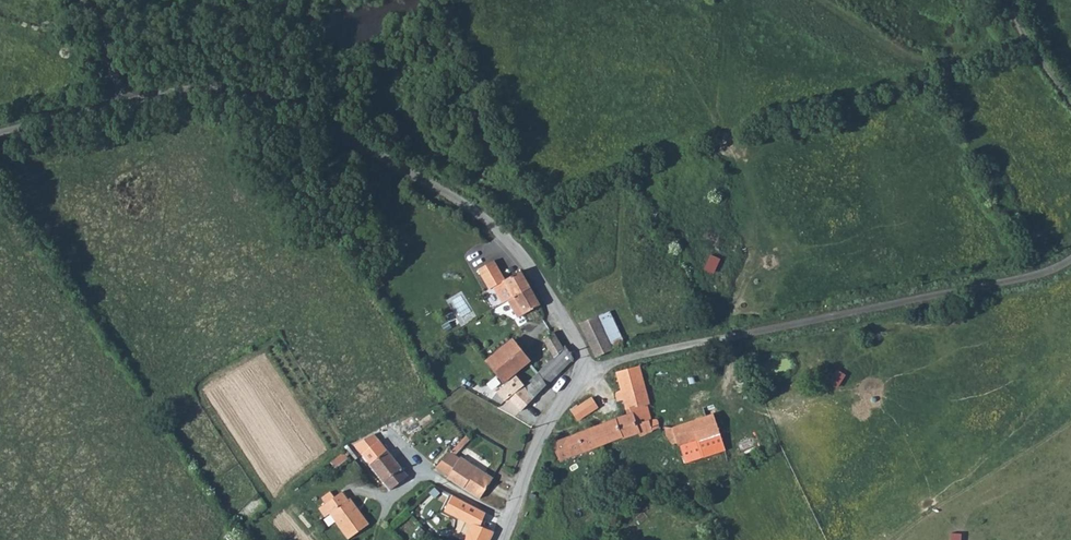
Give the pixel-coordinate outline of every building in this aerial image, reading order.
[(493,287),(505,280),(494,260),(478,269),(489,289),(493,287)] [(502,304),(511,299),(531,287),(521,271),(505,280),(493,287),(502,304)] [(531,287),(511,299),(520,316),(541,305),(531,287)] [(596,357),(613,350),(597,316),(580,323),(596,357)] [(557,355),(564,349),(554,333),(545,339),(557,355)] [(485,362),(503,382),(528,359),(511,339),(485,362)] [(540,371),(549,385),(576,359),(567,345),(564,349),(557,355),(540,371)] [(550,452),(552,458),(557,455),(560,460),(622,437),(623,438),(639,432),(640,436),(653,430),(652,430),(654,430),(655,429),(657,428),(658,427),(658,423),(657,421),(656,420),(654,420),(651,420),(646,405),(649,404),(639,366),(617,372),(622,390),(618,391),(617,392),(616,395),(617,397),(618,401),(624,399),(627,409),(631,408),(632,414),(616,419),(552,443),(555,450),(550,452)] [(526,385),(531,392),(535,398),(549,385),(540,371),(526,385)] [(535,398),(526,385),(517,375),(498,392),(506,401),(510,398),(523,410),(535,398)] [(571,411),(577,420),(598,407),(592,398),(571,411)] [(673,428),(677,443),(678,445),(698,438),(704,457),(725,450),(713,415),(673,428)] [(402,429),(406,434),(410,431),(408,429),(410,427),(409,424),(402,429)] [(666,428),(667,436),(673,444),(677,443),(673,428),(665,427),(664,428),(666,428)] [(354,445),(390,490),(408,476),(374,434),(354,445)] [(453,449),(458,452),(471,439),(467,435),(453,449)] [(436,467),(449,475),(447,477),(480,499),(493,478),(460,456),(460,458),(455,455),(450,452),(436,467)] [(320,508),(327,517),(332,513),(350,539),(372,524),(353,498),(350,500),(344,492),(336,497),(332,492),(323,498),(327,504),(320,508)] [(444,511),(471,525),(468,536),(478,539),(491,539),(494,534),(480,528),(486,513),(453,495),(444,511)]
